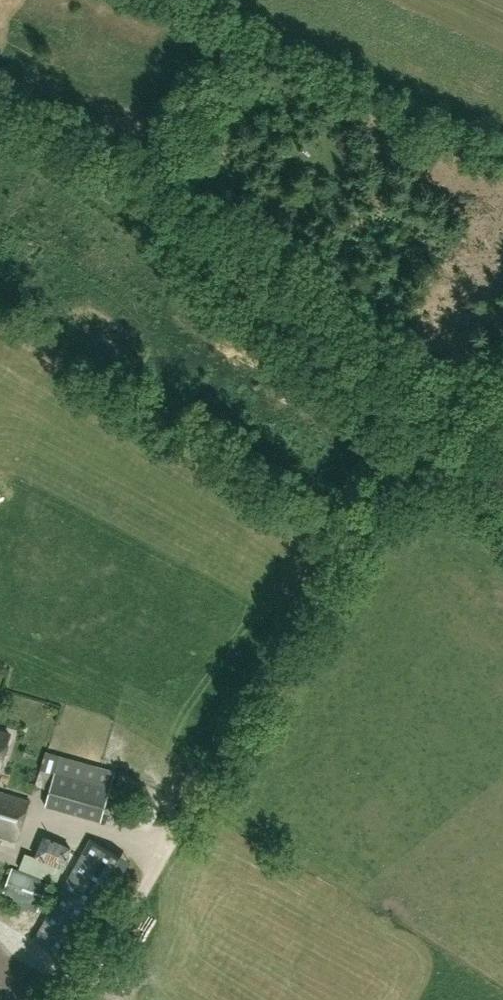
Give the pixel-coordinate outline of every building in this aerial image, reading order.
[(10,734),(0,731),(0,769),(10,734)] [(101,821),(110,788),(55,772),(40,768),(36,785),(50,789),(45,806),(101,821)] [(17,840),(30,801),(0,791),(0,834),(17,840)] [(96,841),(38,940),(76,963),(134,863),(96,841)] [(62,859),(53,880),(69,887),(78,865),(62,859)] [(48,881),(12,868),(2,897),(38,910),(48,881)]
